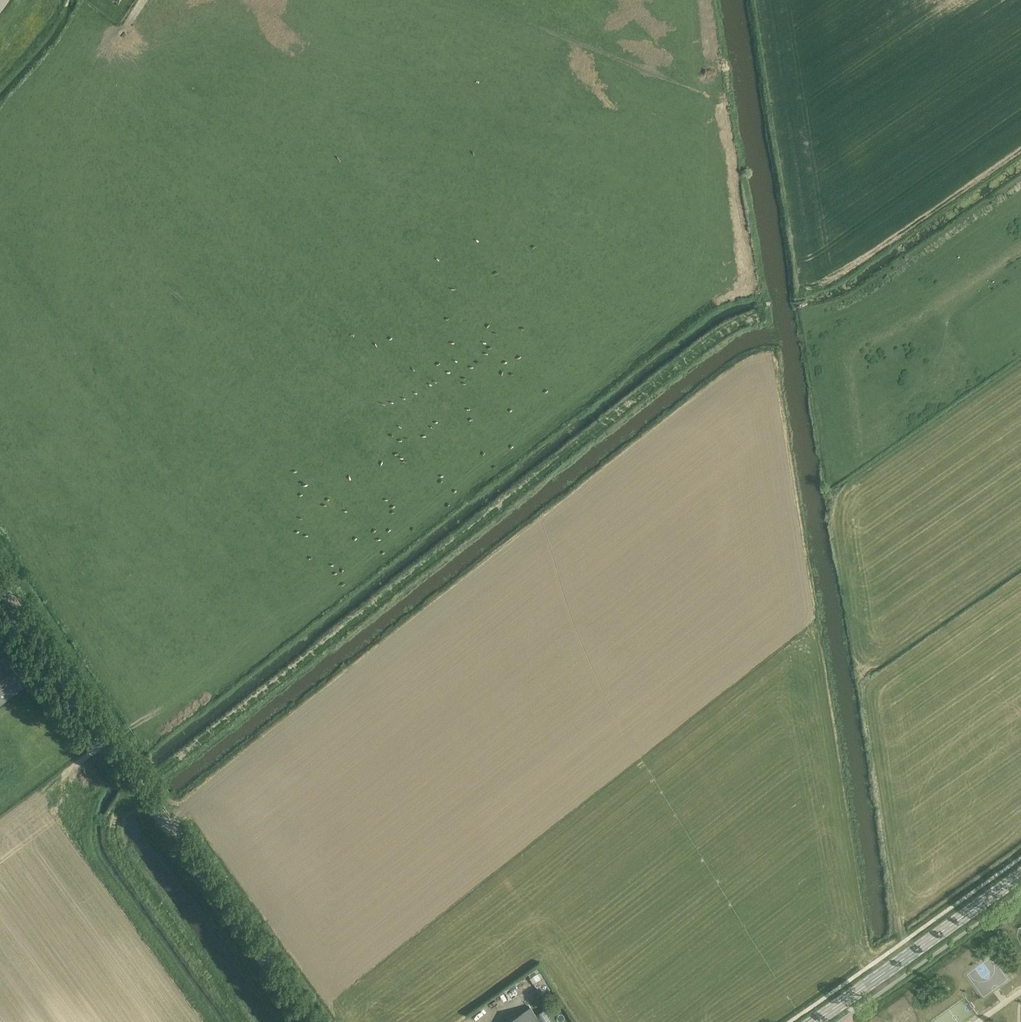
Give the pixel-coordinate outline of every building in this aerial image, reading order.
[(26,683),(1,649),(0,650),(0,703),(26,683)] [(541,971),(532,976),(534,981),(544,976),(541,971)] [(541,1021),(531,1006),(529,1007),(504,1021),(541,1021)]
